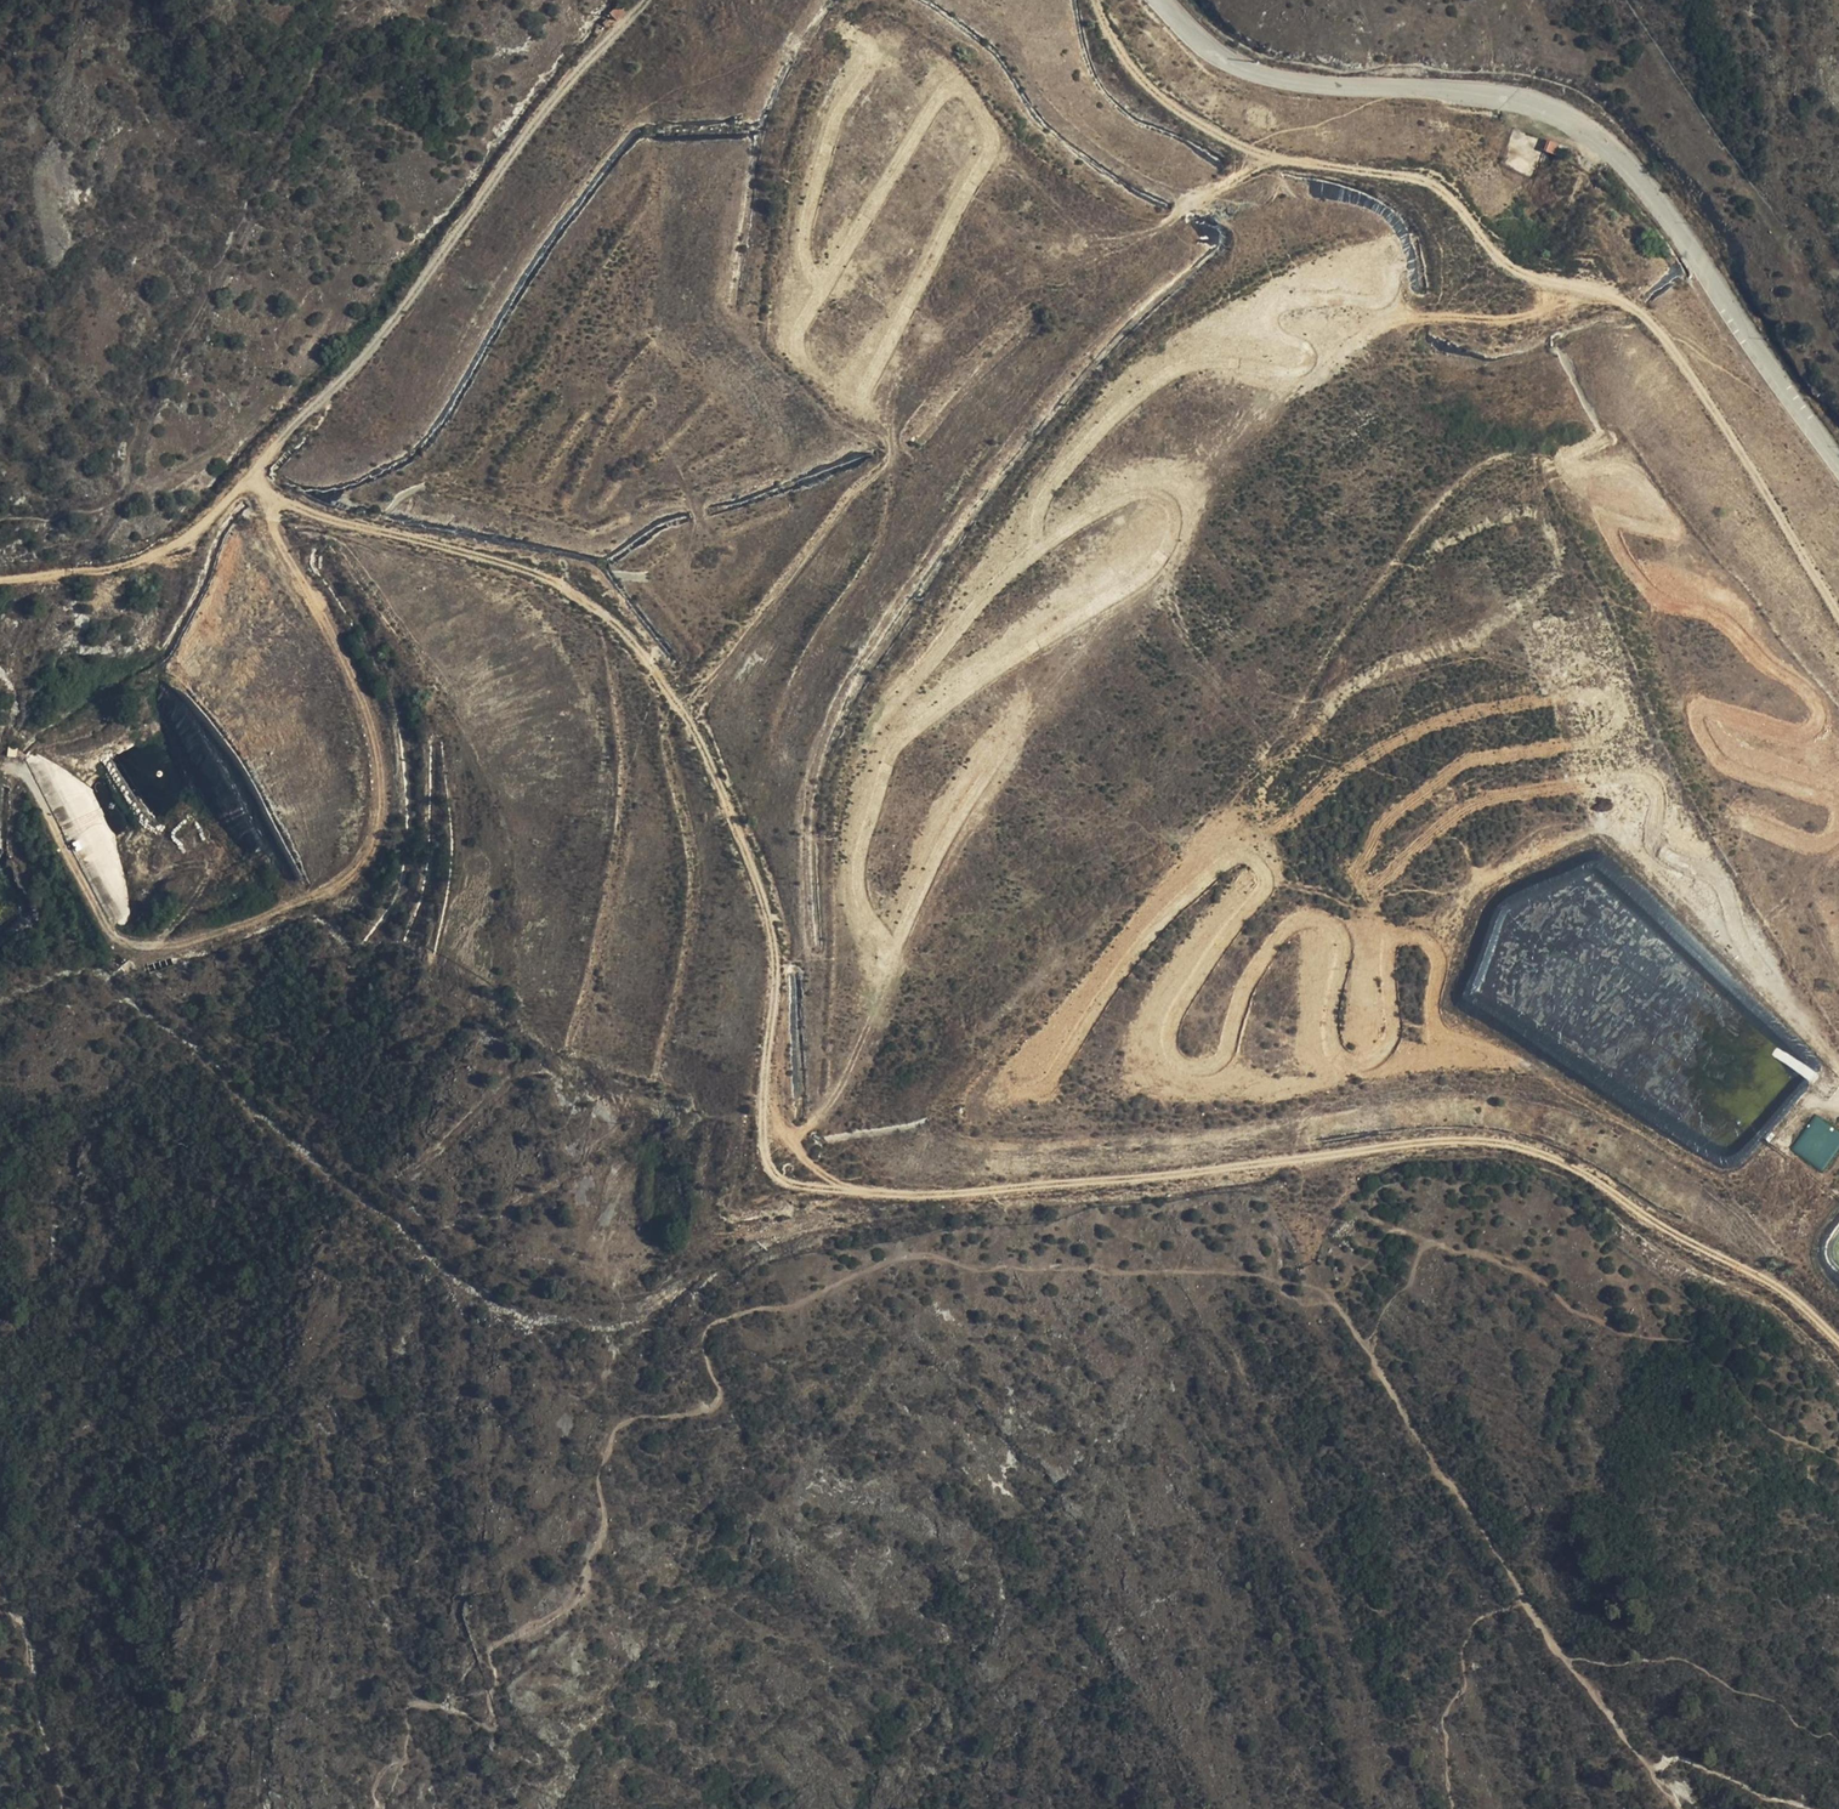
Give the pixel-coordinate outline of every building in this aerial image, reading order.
[(609,12),(616,21),(626,13),(619,4),(609,12)] [(1554,154),(1556,142),(1547,140),(1545,152),(1554,154)] [(1564,159),(1568,148),(1558,144),(1554,155),(1564,159)] [(1822,1171),(1838,1147),(1838,1131),(1815,1115),(1791,1150),(1822,1171)]
